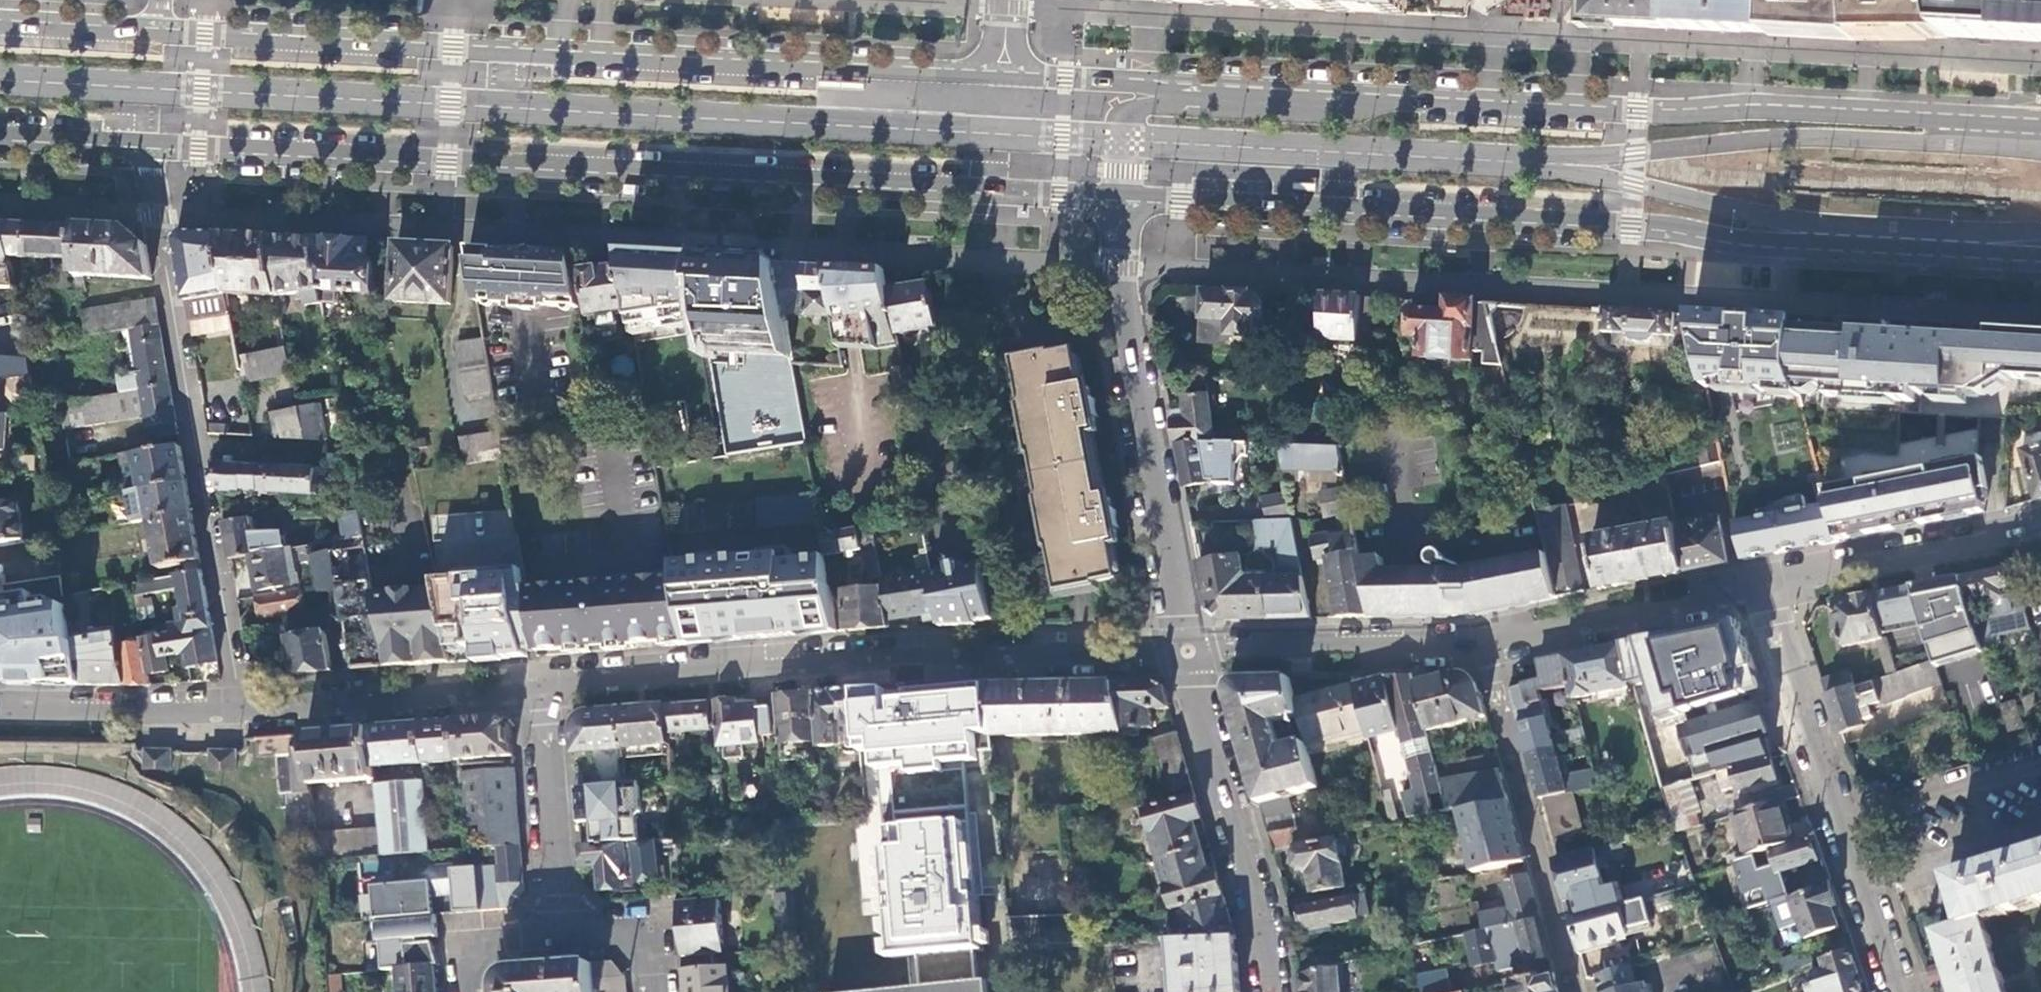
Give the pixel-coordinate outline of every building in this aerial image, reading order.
[(1432,17),(1469,19),(1470,11),(1471,6),(1474,3),(1477,0),(1424,0),(1432,17)] [(1589,26),(1600,26),(1646,29),(1668,30),(1670,0),(1591,0),(1589,26)] [(1770,35),(1771,0),(1670,0),(1668,30),(1738,34),(1755,35),(1770,35)] [(1857,40),(1854,0),(1771,0),(1770,35),(1815,38),(1857,40)] [(1940,0),(1854,0),(1857,40),(1868,40),(1892,40),(1947,39),(1940,0)] [(1947,39),(1988,41),(2040,44),(2040,0),(1940,0),(1947,39)] [(1315,193),(1316,185),(1293,183),(1293,191),(1315,193)] [(16,289),(10,255),(5,223),(0,223),(0,288),(16,289)] [(15,224),(5,223),(10,255),(25,256),(26,224),(15,224)] [(57,226),(26,224),(25,256),(69,259),(69,265),(76,265),(78,227),(57,226)] [(106,228),(78,227),(76,265),(75,275),(79,293),(87,292),(84,276),(153,280),(147,246),(129,230),(106,228)] [(200,233),(182,233),(177,240),(187,301),(230,295),(219,234),(200,233)] [(219,234),(230,295),(278,296),(270,237),(248,236),(219,234)] [(270,237),(278,296),(280,310),(281,313),(288,312),(285,295),(302,293),(304,305),(323,303),(314,240),(293,238),(270,237)] [(348,241),(314,240),(323,303),(326,318),(348,317),(349,303),(339,303),(339,292),(375,295),(376,263),(371,263),(372,243),(348,241)] [(410,244),(395,244),(392,302),(453,305),(456,247),(442,246),(410,244)] [(583,309),(573,252),(501,249),(470,248),(471,255),(479,303),(583,309)] [(639,257),(623,256),(625,265),(632,311),(636,331),(685,323),(685,321),(707,317),(704,287),(697,287),(698,260),(668,259),(639,257)] [(777,265),(698,260),(697,287),(704,287),(707,317),(710,357),(710,364),(744,365),(745,353),(792,354),(786,318),(777,265)] [(632,311),(625,265),(581,271),(589,317),(604,315),(606,322),(616,321),(615,313),(632,311)] [(802,266),(777,265),(786,318),(834,317),(826,267),(802,266)] [(837,268),(826,267),(834,317),(839,345),(851,347),(880,351),(900,347),(897,335),(889,290),(885,271),(855,269),(837,268)] [(930,283),(889,290),(897,335),(911,333),(912,337),(918,337),(917,332),(938,328),(930,283)] [(1255,344),(1259,344),(1262,343),(1264,341),(1265,322),(1263,322),(1264,303),(1257,296),(1203,293),(1202,319),(1203,319),(1202,343),(1229,344),(1230,336),(1252,338),(1253,342),(1255,344)] [(1339,296),(1323,295),(1321,340),(1350,342),(1350,346),(1358,347),(1360,297),(1339,296)] [(1360,297),(1358,347),(1358,348),(1376,349),(1379,298),(1360,297)] [(156,299),(83,313),(88,341),(126,333),(132,332),(161,326),(156,299)] [(1487,304),(1449,301),(1448,313),(1410,311),(1409,337),(1420,338),(1419,358),(1471,361),(1471,353),(1483,353),(1483,365),(1502,366),(1496,341),(1487,304)] [(233,315),(232,305),(223,306),(225,316),(233,315)] [(265,313),(273,351),(287,349),(281,313),(280,310),(265,313)] [(1626,311),(1601,310),(1600,333),(1614,334),(1627,334),(1627,338),(1631,341),(1647,343),(1651,339),(1651,336),(1670,337),(1673,348),(1699,349),(1695,332),(1691,314),(1626,311)] [(1745,318),(1691,314),(1699,349),(1707,389),(1726,385),(1726,384),(1732,384),(1732,390),(1772,393),(1772,389),(1800,391),(1794,371),(1798,320),(1745,318)] [(241,362),(233,315),(225,316),(202,320),(204,335),(210,366),(210,367),(229,364),(241,362)] [(197,320),(191,322),(193,337),(200,336),(197,320)] [(1798,320),(1794,371),(1800,391),(1800,395),(1811,395),(1820,390),(1823,390),(1822,408),(1946,415),(2007,418),(2007,415),(2040,416),(2040,334),(1980,331),(1904,327),(1903,335),(1890,334),(1890,326),(1798,320)] [(164,348),(161,326),(132,332),(139,373),(133,374),(120,376),(122,393),(142,390),(171,385),(164,348)] [(1895,326),(1890,326),(1890,334),(1903,335),(1904,327),(1895,326)] [(139,373),(132,332),(126,333),(133,374),(139,373)] [(200,336),(193,337),(195,343),(199,368),(210,366),(204,335),(200,336)] [(494,392),(485,339),(457,344),(466,396),(494,392)] [(27,359),(25,348),(0,347),(0,357),(27,359)] [(273,351),(248,356),(253,382),(292,374),(287,349),(273,351)] [(831,353),(828,356),(828,366),(842,366),(840,353),(831,353)] [(997,373),(1038,592),(1075,586),(1116,579),(1110,544),(1118,543),(1116,531),(1119,530),(1116,512),(1112,512),(1110,500),(1102,502),(1090,436),(1097,434),(1094,421),(1099,420),(1095,402),(1091,403),(1089,390),(1082,392),(1075,357),(997,373)] [(25,371),(25,360),(0,359),(0,370),(25,371)] [(243,371),(241,362),(229,364),(233,382),(240,381),(238,372),(243,371)] [(1217,442),(1207,379),(1183,384),(1189,413),(1190,419),(1172,423),(1176,441),(1217,442)] [(174,403),(171,385),(142,390),(146,416),(148,428),(177,423),(174,403)] [(122,393),(63,403),(67,429),(146,416),(142,390),(122,393)] [(315,405),(299,408),(305,439),(322,440),(315,405)] [(305,439),(299,408),(286,411),(292,438),(305,439)] [(273,413),(278,438),(292,438),(286,411),(273,413)] [(1189,413),(1171,415),(1172,419),(1172,423),(1190,419),(1189,413)] [(8,456),(10,415),(0,414),(0,456),(8,456)] [(461,438),(465,465),(505,458),(501,432),(461,438)] [(2025,452),(2040,448),(2040,433),(2039,433),(2024,437),(2024,445),(2025,452)] [(45,470),(40,441),(32,441),(37,474),(46,475),(45,470)] [(1248,443),(1217,442),(1176,441),(1183,476),(1185,487),(1208,483),(1208,481),(1215,481),(1215,484),(1234,484),(1235,455),(1247,456),(1248,443)] [(1722,462),(1718,442),(1708,444),(1709,451),(1712,464),(1722,462)] [(1339,447),(1304,445),(1279,444),(1283,469),(1344,472),(1339,447)] [(131,453),(123,454),(129,493),(188,483),(184,464),(182,448),(137,455),(131,453)] [(2038,500),(2040,499),(2040,448),(2025,452),(2024,453),(2029,470),(2033,483),(2038,500)] [(1712,464),(1709,451),(1658,463),(1660,475),(1665,474),(1712,464)] [(352,471),(350,456),(334,456),(333,470),(352,471)] [(1984,459),(1976,461),(1982,493),(1990,492),(1984,459)] [(1976,461),(1825,490),(1839,542),(1865,537),(1901,530),(1964,518),(1986,514),(1982,493),(1976,461)] [(317,474),(317,469),(215,464),(216,471),(220,491),(316,495),(317,474)] [(53,469),(45,470),(46,475),(51,505),(60,504),(53,469)] [(1785,498),(1825,490),(1820,470),(1781,478),(1785,498)] [(2028,484),(2033,483),(2029,470),(2024,472),(2028,484)] [(1665,474),(1660,475),(1625,482),(1628,495),(1639,493),(1668,488),(1665,474)] [(190,493),(188,483),(129,493),(134,523),(151,520),(193,513),(190,493)] [(1352,514),(1347,487),(1320,492),(1325,518),(1341,515),(1352,514)] [(1673,511),(1668,488),(1639,493),(1644,517),(1657,514),(1673,511)] [(1785,498),(1732,508),(1743,561),(1789,552),(1807,548),(1839,542),(1825,490),(1785,498)] [(759,527),(796,524),(821,522),(816,493),(794,497),(757,500),(759,527)] [(1292,520),(1287,493),(1263,497),(1266,521),(1292,520)] [(1583,502),(1536,511),(1547,555),(1557,597),(1583,592),(1601,589),(1592,541),(1583,502)] [(4,543),(4,545),(26,541),(20,503),(0,505),(0,544),(4,543)] [(350,538),(363,536),(359,509),(346,511),(350,538)] [(1676,525),(1673,511),(1657,514),(1660,528),(1676,525)] [(197,535),(193,513),(151,520),(159,568),(201,561),(197,535)] [(1333,617),(1369,617),(1360,563),(1352,514),(1341,515),(1344,532),(1313,538),(1318,560),(1328,559),(1335,600),(1330,600),(1333,617)] [(1718,516),(1676,525),(1686,572),(1707,568),(1729,564),(1718,516)] [(250,518),(225,523),(227,533),(231,558),(250,555),(286,549),(283,532),(252,533),(250,518)] [(1303,577),(1292,520),(1266,521),(1255,521),(1258,549),(1279,549),(1282,578),(1303,577)] [(1686,572),(1676,525),(1660,528),(1592,541),(1601,589),(1627,584),(1686,572)] [(873,526),(823,536),(827,556),(861,550),(860,543),(865,543),(870,580),(882,579),(873,526)] [(1279,549),(1258,549),(1247,557),(1254,561),(1256,572),(1268,572),(1268,579),(1282,578),(1279,549)] [(1416,616),(1455,615),(1468,614),(1508,607),(1557,597),(1547,555),(1541,556),(1467,570),(1444,562),(1444,557),(1443,555),(1439,553),(1435,552),(1430,555),(1428,561),(1429,565),(1433,568),(1436,568),(1436,571),(1413,571),(1388,572),(1386,559),(1367,562),(1360,563),(1369,617),(1416,616)] [(677,579),(688,643),(728,640),(774,637),(840,631),(827,556),(808,559),(794,561),(793,553),(674,562),(677,579)] [(1241,557),(1200,565),(1201,572),(1208,605),(1208,609),(1212,614),(1216,618),(1221,619),(1239,619),(1268,618),(1268,579),(1250,579),(1244,575),(1241,557)] [(436,581),(438,588),(449,645),(464,644),(464,647),(483,646),(484,659),(495,659),(529,656),(527,651),(538,650),(534,633),(522,566),(455,572),(455,580),(436,581)] [(968,627),(979,627),(978,624),(994,621),(984,568),(961,572),(959,566),(951,567),(952,574),(943,576),(933,578),(943,628),(951,627),(968,627)] [(933,578),(932,571),(882,580),(884,588),(889,619),(923,613),(925,623),(940,621),(933,591),(935,591),(933,578)] [(2010,589),(2005,571),(1983,575),(1963,579),(1971,605),(1988,602),(1989,604),(1994,607),(2001,605),(2006,600),(2003,590),(2009,589),(2010,589)] [(208,600),(203,573),(134,585),(136,597),(145,596),(183,588),(189,624),(160,629),(160,633),(148,635),(149,640),(143,641),(148,674),(169,671),(166,657),(186,653),(189,668),(219,664),(208,600)] [(72,645),(64,588),(8,597),(6,584),(4,574),(0,575),(0,673),(12,683),(42,684),(61,685),(84,684),(78,645),(76,645),(72,645)] [(62,576),(6,584),(8,597),(64,588),(62,576)] [(1285,618),(1311,617),(1303,577),(1282,578),(1268,579),(1268,618),(1285,618)] [(688,643),(677,579),(652,581),(657,642),(669,641),(670,645),(688,643)] [(1908,590),(1875,596),(1883,639),(1887,639),(1887,641),(1924,634),(1933,660),(1936,668),(1948,665),(1985,653),(1984,650),(1975,620),(1971,605),(1963,579),(1935,585),(1925,587),(1908,590)] [(657,642),(652,581),(645,581),(634,582),(639,643),(648,643),(657,642)] [(530,590),(535,633),(534,633),(538,650),(573,648),(574,652),(583,652),(595,651),(594,646),(607,645),(607,650),(622,648),(627,648),(627,644),(639,643),(634,582),(530,590)] [(425,589),(373,594),(377,615),(379,615),(389,667),(426,664),(439,663),(452,662),(449,645),(438,588),(425,589)] [(862,630),(891,628),(889,619),(884,588),(844,592),(849,631),(862,630)] [(1996,616),(1975,620),(1984,650),(2003,644),(2001,637),(2031,630),(2019,590),(2009,593),(2009,589),(2003,590),(2006,600),(2001,605),(1994,607),(1996,616)] [(145,596),(136,597),(138,611),(155,608),(153,600),(145,601),(145,596)] [(1883,639),(1875,596),(1842,603),(1834,604),(1837,620),(1836,620),(1838,632),(1840,632),(1843,647),(1876,641),(1883,639)] [(155,608),(138,611),(140,622),(156,619),(155,608)] [(1740,621),(1623,645),(1632,687),(1644,685),(1662,719),(1678,716),(1693,777),(1770,759),(1757,700),(1750,702),(1747,690),(1760,687),(1740,621)] [(308,673),(335,671),(328,633),(290,639),(296,674),(308,673)] [(120,648),(118,637),(82,644),(81,639),(76,639),(76,645),(78,645),(84,684),(105,684),(125,685),(120,648)] [(1887,639),(1883,639),(1876,641),(1878,648),(1888,677),(1897,673),(1887,641),(1887,639)] [(150,685),(148,674),(143,641),(143,640),(137,640),(137,646),(120,648),(125,685),(136,685),(150,685)] [(1632,687),(1623,645),(1588,652),(1563,657),(1569,686),(1572,699),(1632,687)] [(1569,686),(1563,657),(1549,660),(1538,662),(1541,680),(1509,689),(1527,755),(1555,748),(1562,746),(1558,735),(1552,737),(1550,728),(1555,727),(1548,703),(1543,704),(1540,694),(1569,686)] [(1891,701),(1941,684),(1936,668),(1933,660),(1897,673),(1888,677),(1884,678),(1891,701)] [(1849,670),(1823,680),(1829,696),(1855,687),(1849,670)] [(1486,717),(1479,690),(1478,688),(1475,683),(1472,680),(1471,679),(1469,678),(1465,676),(1461,675),(1459,674),(1420,676),(1414,677),(1429,732),(1486,717)] [(1368,739),(1401,730),(1386,676),(1354,684),(1354,685),(1364,724),(1366,730),(1368,739)] [(1429,732),(1414,677),(1404,676),(1386,676),(1401,730),(1417,791),(1403,794),(1410,818),(1449,812),(1442,783),(1429,732)] [(1296,700),(1291,678),(1265,678),(1244,679),(1240,680),(1234,684),(1231,688),(1230,695),(1232,705),(1244,748),(1260,805),(1290,796),(1319,789),(1308,746),(1280,753),(1273,727),(1301,719),(1296,700)] [(1829,696),(1843,736),(1867,728),(1860,710),(1881,703),(1881,704),(1891,701),(1884,678),(1874,682),(1878,693),(1859,700),(1855,687),(1829,696)] [(1126,732),(1114,682),(1056,684),(997,686),(988,686),(992,732),(1002,732),(1010,731),(1011,736),(1126,732)] [(1151,711),(1171,709),(1165,688),(1158,682),(1133,682),(1114,682),(1126,732),(1127,738),(1132,737),(1131,731),(1153,729),(1151,711)] [(1354,685),(1296,700),(1301,719),(1308,744),(1366,730),(1364,724),(1354,685)] [(992,732),(988,686),(908,693),(909,695),(887,697),(887,690),(875,690),(855,691),(860,747),(861,752),(875,751),(875,761),(891,760),(899,850),(885,851),(894,958),(919,956),(921,989),(979,982),(976,950),(983,950),(967,762),(980,761),(980,752),(994,751),(992,732)] [(860,747),(855,691),(833,693),(817,694),(822,741),(822,748),(847,746),(847,748),(860,747)] [(822,741),(817,694),(793,696),(778,697),(779,707),(782,744),(798,743),(822,741)] [(759,736),(773,735),(771,708),(757,708),(757,704),(738,705),(738,700),(717,702),(720,746),(760,743),(759,736)] [(711,730),(709,702),(687,704),(665,706),(668,738),(674,738),(675,738),(675,733),(711,730)] [(2001,707),(2009,732),(2023,727),(2016,703),(2001,707)] [(668,738),(665,706),(642,708),(621,709),(624,749),(637,748),(638,753),(643,752),(642,747),(668,745),(668,738)] [(599,787),(628,785),(624,749),(621,709),(595,711),(576,713),(571,719),(574,754),(596,752),(599,787)] [(505,720),(501,718),(478,720),(458,722),(461,760),(514,756),(513,743),(511,727),(509,723),(505,720)] [(461,760),(458,722),(438,723),(421,725),(424,762),(461,760)] [(424,768),(424,762),(421,725),(394,727),(371,728),(374,767),(418,763),(419,768),(424,768)] [(374,767),(371,728),(339,731),(319,732),(306,733),(307,747),(311,784),(312,784),(325,783),(376,779),(374,767)] [(1586,740),(1583,729),(1568,733),(1571,743),(1586,740)] [(1184,758),(1177,733),(1153,739),(1160,765),(1184,758)] [(1562,746),(1571,743),(1568,733),(1558,735),(1562,746)] [(299,838),(319,838),(318,833),(312,784),(311,784),(307,747),(294,748),(293,734),(274,736),(261,737),(262,756),(278,755),(281,794),(288,794),(289,810),(290,827),(292,833),(295,836),(299,838)] [(798,743),(782,744),(784,760),(800,759),(798,743)] [(1539,799),(1544,798),(1567,793),(1563,776),(1555,748),(1527,755),(1535,784),(1539,799)] [(171,752),(147,751),(148,769),(172,768),(171,752)] [(238,769),(238,752),(214,752),(214,769),(238,769)] [(1186,764),(1184,758),(1160,765),(1164,777),(1188,771),(1186,764)] [(1776,780),(1770,759),(1751,764),(1718,774),(1723,793),(1735,789),(1735,792),(1776,780)] [(1567,793),(1572,792),(1599,787),(1594,770),(1563,776),(1567,793)] [(499,847),(521,846),(519,819),(515,771),(462,776),(466,830),(467,849),(499,847)] [(1196,797),(1188,771),(1164,777),(1167,789),(1171,804),(1196,797)] [(1458,810),(1509,802),(1504,786),(1501,773),(1442,783),(1449,812),(1458,810)] [(1866,795),(1883,789),(1880,780),(1863,785),(1866,795)] [(431,852),(429,832),(425,782),(377,786),(381,828),(384,855),(431,852)] [(628,842),(641,842),(639,819),(644,814),(642,784),(628,785),(599,787),(577,789),(579,811),(580,824),(592,823),(594,844),(627,842),(627,843),(628,842)] [(1678,789),(1678,786),(1664,790),(1678,832),(1700,826),(1696,813),(1686,816),(1680,795),(1685,794),(1683,788),(1678,789)] [(1146,795),(1150,810),(1171,804),(1167,789),(1146,795)] [(1546,804),(1575,799),(1572,792),(1567,793),(1544,798),(1546,804)] [(283,810),(289,810),(288,794),(281,794),(283,810)] [(1290,796),(1260,805),(1262,813),(1264,819),(1293,814),(1290,796)] [(1150,810),(1145,811),(1160,862),(1204,849),(1196,823),(1203,821),(1200,811),(1196,797),(1171,804),(1150,810)] [(1560,858),(1589,852),(1575,799),(1546,804),(1560,858)] [(1509,802),(1458,810),(1474,874),(1525,864),(1518,838),(1509,802)] [(1788,826),(1780,802),(1766,805),(1734,815),(1747,857),(1771,849),(1772,852),(1791,846),(1784,826),(1788,826)] [(1269,835),(1328,824),(1324,809),(1293,814),(1264,819),(1269,835)] [(1332,842),(1328,824),(1269,835),(1274,853),(1299,849),(1299,851),(1297,851),(1294,855),(1296,868),(1299,871),(1301,870),(1302,873),(1311,871),(1315,893),(1347,888),(1339,841),(1332,842)] [(321,859),(384,855),(381,828),(318,833),(319,838),(321,859)] [(467,849),(466,830),(429,832),(431,852),(467,849)] [(1772,852),(1693,875),(1697,886),(1705,910),(1714,907),(1706,882),(1721,877),(1728,899),(1743,895),(1737,876),(1766,868),(1765,860),(1772,858),(1777,874),(1798,868),(1799,873),(1820,867),(1812,840),(1791,846),(1772,852)] [(628,842),(629,851),(648,850),(648,841),(641,842),(628,842)] [(581,845),(583,868),(598,867),(600,891),(620,890),(621,893),(638,892),(638,883),(631,883),(629,851),(628,842),(627,843),(627,842),(594,844),(581,845)] [(1625,857),(1622,843),(1589,852),(1560,858),(1555,860),(1558,871),(1566,900),(1606,891),(1601,871),(1608,868),(1607,861),(1625,857)] [(524,881),(521,846),(499,847),(500,866),(501,883),(524,881)] [(1204,849),(1160,862),(1174,911),(1183,908),(1224,896),(1218,873),(1211,874),(1204,849)] [(1985,921),(2040,904),(2040,853),(1953,881),(1966,926),(1938,935),(1955,991),(2006,991),(1985,921)] [(433,881),(374,886),(377,920),(379,920),(436,915),(434,898),(457,896),(456,869),(455,864),(432,867),(433,881)] [(484,910),(503,909),(501,883),(500,866),(480,868),(484,910)] [(484,910),(480,868),(456,869),(457,896),(458,913),(484,910)] [(651,899),(669,898),(667,873),(650,874),(651,899)] [(1531,885),(1528,876),(1505,882),(1511,909),(1513,917),(1508,918),(1506,910),(1484,916),(1482,916),(1486,930),(1540,918),(1531,885)] [(1745,885),(1752,905),(1776,898),(1770,877),(1745,885)] [(524,881),(501,883),(503,909),(509,908),(515,900),(525,889),(524,881)] [(1838,907),(1831,887),(1792,900),(1806,939),(1839,928),(1832,909),(1838,907)] [(780,919),(789,918),(787,893),(777,894),(779,919),(780,919)] [(1369,907),(1367,894),(1300,908),(1305,930),(1360,919),(1358,910),(1369,907)] [(680,932),(682,957),(714,954),(725,953),(720,895),(678,898),(679,915),(680,932)] [(1224,896),(1183,908),(1190,934),(1198,932),(1197,927),(1230,918),(1227,906),(1224,896)] [(1481,905),(1484,916),(1506,910),(1503,900),(1481,905)] [(1645,900),(1571,919),(1574,930),(1579,949),(1629,936),(1627,930),(1652,923),(1645,900)] [(399,955),(400,969),(437,966),(435,947),(417,949),(417,944),(419,944),(420,943),(421,941),(421,939),(439,938),(437,914),(436,915),(379,920),(381,943),(408,940),(409,954),(399,955)] [(1088,944),(1084,917),(1012,921),(1014,948),(1088,944)] [(783,949),(792,948),(789,918),(780,919),(783,949)] [(1546,940),(1540,918),(1486,930),(1467,934),(1474,968),(1494,964),(1496,973),(1551,960),(1546,940)] [(1724,935),(1719,920),(1710,922),(1715,937),(1724,935)] [(1170,941),(1170,960),(1167,960),(1169,991),(1241,991),(1238,961),(1236,938),(1170,941)] [(1849,950),(1822,960),(1829,981),(1808,987),(1810,991),(1863,991),(1849,950)] [(729,968),(715,968),(714,954),(682,957),(684,982),(685,991),(731,991),(729,968)] [(1779,961),(1784,975),(1805,967),(1801,954),(1779,961)] [(1325,957),(1298,960),(1299,975),(1326,967),(1325,957)] [(593,964),(596,991),(628,991),(627,979),(613,962),(593,964)] [(1341,963),(1326,967),(1299,975),(1301,991),(1343,991),(1341,963)] [(593,964),(552,966),(510,969),(505,972),(502,976),(499,981),(498,988),(498,991),(596,991),(593,964)] [(391,969),(393,991),(439,991),(437,966),(400,969),(391,969)] [(1649,983),(1638,986),(1633,966),(1596,976),(1601,991),(1651,991),(1649,983)] [(1417,975),(1421,991),(1451,991),(1446,970),(1417,975)] [(326,975),(327,991),(341,991),(339,974),(326,975)] [(1554,974),(1509,983),(1511,991),(1559,991),(1557,985),(1554,974)] [(886,991),(990,991),(989,981),(979,982),(921,989),(886,991)]
